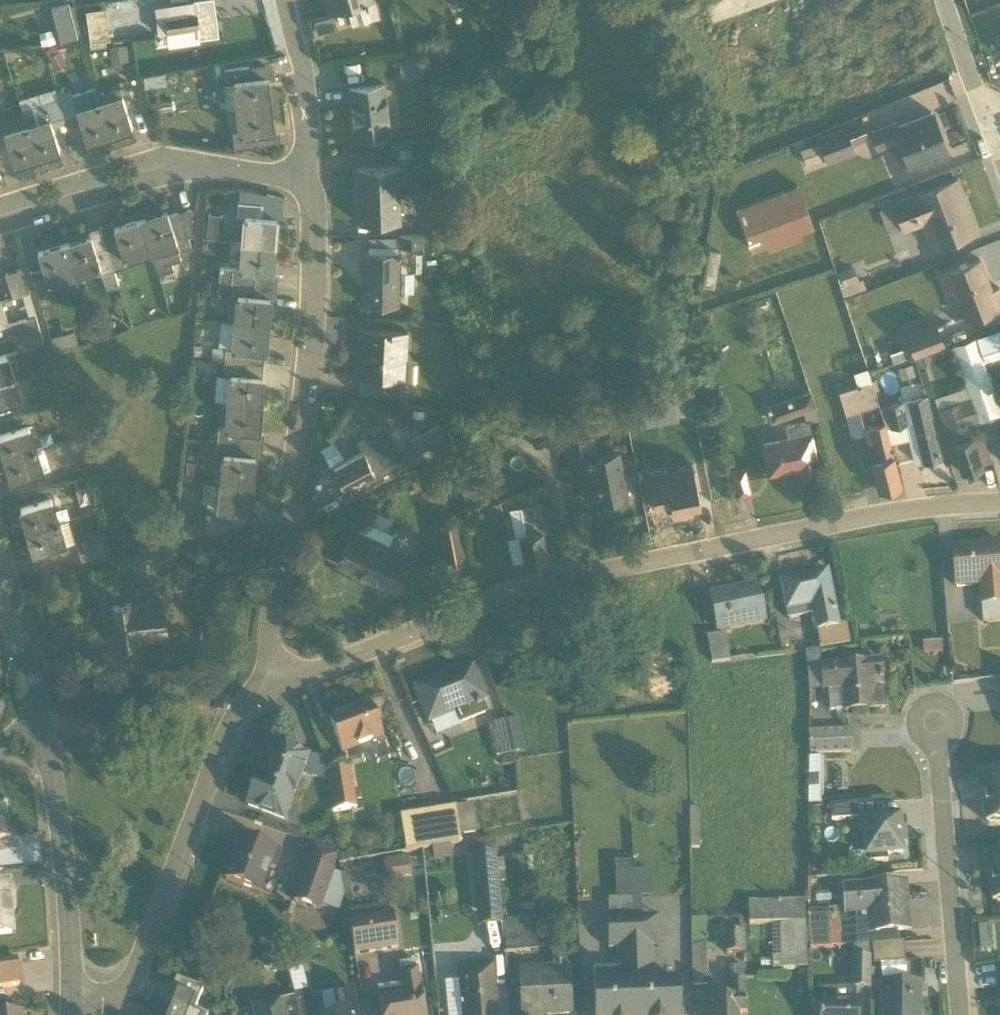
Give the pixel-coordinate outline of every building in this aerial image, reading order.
[(52,2),(60,37),(79,32),(71,0),(60,0),(52,2)] [(211,0),(193,0),(194,11),(165,16),(168,33),(197,29),(198,36),(216,34),(211,0)] [(330,11),(332,10),(353,4),(358,21),(368,18),(363,1),(367,0),(327,0),(330,11)] [(126,42),(109,44),(111,60),(127,59),(126,42)] [(65,62),(59,49),(49,54),(55,67),(65,62)] [(231,80),(234,107),(268,103),(265,74),(249,75),(248,65),(224,67),(225,81),(231,80)] [(385,82),(349,86),(355,136),(390,132),(385,82)] [(25,122),(36,155),(59,148),(49,118),(62,114),(56,93),(54,86),(18,98),(25,122)] [(69,89),(56,93),(62,114),(76,110),(85,140),(109,132),(97,93),(95,86),(71,94),(69,89)] [(119,86),(97,93),(109,132),(131,125),(119,86)] [(271,130),(268,103),(234,107),(237,134),(231,134),(232,148),(257,145),(256,132),(271,130)] [(890,167),(944,147),(931,110),(897,122),(895,119),(869,128),(877,149),(883,147),(890,167)] [(861,117),(818,134),(819,139),(801,146),(808,164),(826,157),(828,162),(854,152),(850,142),(868,135),(861,117)] [(36,155),(25,122),(3,129),(13,162),(36,155)] [(356,166),(357,194),(399,192),(398,164),(356,166)] [(964,196),(956,177),(879,208),(888,230),(898,226),(900,232),(921,224),(930,247),(973,230),(960,198),(964,196)] [(733,207),(751,250),(814,225),(797,181),(733,207)] [(436,215),(430,191),(422,193),(428,217),(436,215)] [(399,192),(357,194),(358,222),(400,220),(399,192)] [(240,213),(237,240),(274,243),(277,215),(260,213),(261,200),(237,198),(235,213),(240,213)] [(166,211),(140,219),(150,252),(156,271),(172,266),(171,261),(181,258),(178,249),(190,245),(187,234),(192,233),(190,207),(167,214),(166,211)] [(221,214),(207,213),(206,234),(220,235),(221,214)] [(116,244),(106,247),(113,270),(127,265),(125,260),(150,252),(140,219),(111,228),(116,244)] [(399,234),(399,246),(423,246),(424,235),(399,234)] [(90,236),(62,244),(73,276),(99,268),(105,288),(118,284),(113,270),(106,247),(95,250),(90,236)] [(271,284),(274,243),(237,240),(235,268),(219,266),(217,279),(271,284)] [(77,289),(73,276),(62,244),(37,252),(41,266),(30,270),(37,293),(48,290),(51,297),(77,289)] [(364,265),(364,304),(399,304),(399,251),(361,251),(361,265),(364,265)] [(421,253),(409,252),(408,270),(421,270),(421,253)] [(963,318),(999,303),(999,291),(998,287),(988,291),(984,280),(987,279),(979,259),(938,275),(945,294),(952,291),(963,318)] [(851,264),(835,269),(843,294),(859,289),(851,264)] [(5,273),(12,296),(26,292),(18,269),(5,273)] [(267,325),(271,284),(217,279),(216,294),(228,295),(226,321),(231,321),(267,325)] [(944,345),(932,313),(902,325),(905,333),(899,335),(908,358),(944,345)] [(8,323),(12,336),(38,328),(34,315),(8,323)] [(264,364),(267,325),(231,321),(230,334),(231,334),(230,349),(223,349),(222,360),(264,364)] [(38,328),(12,336),(16,349),(42,341),(38,328)] [(361,328),(358,393),(399,395),(400,379),(417,379),(418,362),(407,362),(408,331),(361,328)] [(977,420),(999,413),(983,360),(999,354),(999,328),(952,344),(969,397),(977,420)] [(15,375),(20,374),(13,350),(0,354),(0,380),(15,375)] [(260,403),(264,364),(222,360),(221,374),(228,374),(226,401),(260,403)] [(910,363),(897,367),(900,378),(913,374),(910,363)] [(15,375),(0,380),(0,404),(22,398),(20,394),(29,391),(24,375),(15,378),(15,375)] [(878,490),(899,485),(885,427),(883,421),(863,426),(858,410),(879,403),(871,380),(839,390),(850,436),(863,433),(878,490)] [(816,405),(810,390),(766,406),(771,422),(802,411),(804,420),(784,425),(786,438),(762,443),(768,472),(798,466),(802,483),(820,479),(810,432),(813,432),(810,421),(818,419),(816,405)] [(939,457),(924,395),(880,406),(883,421),(885,427),(903,424),(913,464),(939,457)] [(977,420),(969,397),(936,408),(948,445),(952,444),(961,472),(982,465),(981,463),(991,459),(983,435),(973,438),(968,423),(977,420)] [(256,443),(260,403),(226,401),(224,426),(217,425),(216,440),(256,443)] [(546,408),(522,413),(526,434),(550,429),(546,408)] [(443,421),(411,438),(423,459),(454,442),(443,421)] [(4,457),(37,447),(31,425),(0,435),(0,445),(4,457)] [(368,461),(407,440),(400,426),(376,439),(370,428),(352,438),(350,440),(348,445),(348,451),(351,457),(332,467),(344,488),(374,472),(368,461)] [(592,429),(561,435),(572,490),(588,487),(591,499),(619,494),(616,479),(625,477),(619,449),(597,453),(592,429)] [(253,481),(256,443),(216,440),(214,454),(221,454),(219,479),(253,481)] [(43,445),(37,447),(4,457),(11,481),(50,469),(46,457),(55,454),(52,445),(43,448),(43,445)] [(691,463),(648,472),(656,509),(670,506),(672,513),(691,509),(690,504),(699,502),(691,463)] [(750,492),(744,467),(731,471),(737,495),(750,492)] [(250,511),(253,481),(219,479),(216,506),(210,506),(209,520),(232,522),(233,510),(250,511)] [(525,563),(547,559),(541,533),(551,530),(541,485),(518,495),(520,505),(508,507),(513,533),(519,532),(525,563)] [(21,507),(27,530),(59,521),(51,498),(21,507)] [(67,518),(59,521),(27,530),(35,552),(75,541),(67,518)] [(347,540),(338,562),(394,587),(406,560),(384,550),(392,533),(363,520),(353,543),(347,540)] [(464,558),(458,522),(440,525),(446,561),(464,558)] [(193,525),(180,524),(179,540),(192,541),(193,525)] [(83,558),(108,550),(103,532),(78,540),(83,558)] [(951,549),(955,592),(977,590),(979,608),(980,608),(981,624),(999,622),(999,557),(999,545),(951,549)] [(155,563),(173,558),(170,547),(151,552),(155,563)] [(825,574),(780,583),(788,622),(809,618),(812,634),(816,634),(819,650),(850,644),(846,626),(836,628),(825,574)] [(756,588),(709,597),(717,635),(764,626),(756,588)] [(131,602),(112,605),(118,640),(138,637),(137,632),(165,628),(159,591),(130,596),(131,602)] [(721,637),(706,641),(711,664),(726,661),(721,637)] [(940,638),(922,640),(924,656),(942,654),(940,638)] [(884,709),(879,663),(820,669),(818,653),(805,654),(809,692),(826,691),(829,714),(884,709)] [(472,668),(414,690),(429,726),(431,725),(436,739),(461,729),(460,726),(486,716),(482,706),(486,704),(472,668)] [(353,715),(332,723),(348,766),(362,760),(364,764),(374,761),(376,766),(388,761),(366,704),(351,709),(353,715)] [(526,752),(517,721),(489,729),(497,759),(526,752)] [(853,754),(852,731),(807,733),(808,756),(853,754)] [(309,759),(275,746),(260,784),(257,783),(248,807),(285,821),(302,778),(325,781),(325,775),(323,761),(309,759)] [(822,760),(807,759),(807,805),(822,805),(822,760)] [(351,771),(325,775),(325,781),(332,814),(357,811),(351,771)] [(847,774),(836,774),(837,791),(847,791),(847,774)] [(985,823),(999,822),(999,775),(978,777),(980,793),(982,793),(985,823)] [(0,796),(0,840),(10,838),(0,796)] [(876,817),(875,805),(831,808),(832,823),(858,821),(859,835),(860,835),(863,859),(868,859),(868,863),(887,862),(886,855),(902,853),(901,844),(905,843),(903,829),(900,829),(899,816),(876,817)] [(460,838),(475,835),(471,807),(454,810),(460,838)] [(448,847),(461,845),(460,838),(454,810),(399,819),(404,854),(432,850),(448,847)] [(246,842),(240,840),(225,882),(261,896),(270,871),(275,873),(282,854),(247,841),(246,842)] [(493,842),(468,844),(477,929),(501,927),(493,842)] [(450,861),(448,847),(432,850),(433,864),(450,861)] [(339,858),(312,849),(292,905),(319,914),(320,910),(338,916),(344,899),(341,879),(333,876),(339,858)] [(992,903),(999,902),(999,855),(984,856),(986,873),(989,872),(992,903)] [(386,883),(410,879),(407,860),(382,864),(386,883)] [(530,860),(519,860),(521,893),(532,892),(530,860)] [(649,874),(631,875),(632,900),(650,899),(649,874)] [(632,900),(631,875),(614,876),(615,901),(632,900)] [(905,902),(904,885),(864,888),(863,885),(840,888),(843,919),(854,918),(857,948),(870,947),(896,945),(895,934),(905,933),(902,902),(905,902)] [(11,936),(8,907),(12,907),(10,887),(0,888),(0,937),(11,936)] [(805,971),(803,903),(748,904),(749,927),(779,926),(780,960),(770,961),(770,972),(805,971)] [(391,906),(347,914),(355,959),(399,952),(391,906)] [(827,912),(808,914),(809,952),(840,950),(838,925),(827,925),(827,912)] [(635,1014),(678,1014),(677,985),(654,986),(652,951),(661,951),(659,919),(631,920),(635,1014)] [(631,920),(605,922),(606,953),(616,953),(617,973),(593,974),(595,1014),(635,1014),(631,920)] [(534,922),(503,924),(505,956),(536,954),(534,922)] [(995,948),(992,925),(979,927),(982,950),(995,948)] [(725,934),(725,962),(743,961),(742,934),(725,934)] [(896,945),(870,947),(872,967),(904,965),(902,945),(896,945)] [(812,991),(811,1014),(857,1014),(857,1001),(855,1001),(855,993),(869,992),(870,950),(851,949),(851,991),(812,991)] [(689,950),(690,1005),(705,1004),(705,950),(689,950)] [(521,1014),(569,1014),(565,954),(550,955),(551,970),(519,972),(521,1014)] [(18,988),(14,964),(0,966),(0,991),(18,988)] [(415,965),(397,968),(400,987),(376,991),(379,1014),(423,1014),(415,965)] [(491,966),(456,969),(457,985),(443,986),(446,1014),(496,1014),(491,966)] [(879,968),(880,983),(905,982),(904,967),(879,968)] [(742,970),(728,971),(729,1003),(710,1003),(710,1014),(744,1014),(742,970)] [(176,982),(163,1014),(198,1014),(194,1013),(202,992),(176,982)] [(882,986),(881,1014),(917,1014),(917,986),(882,986)] [(351,991),(319,998),(322,1014),(355,1014),(351,991)] [(294,1000),(298,1014),(313,1014),(307,994),(293,997),(294,1000)] [(294,1000),(293,1000),(279,1004),(278,1003),(249,1011),(250,1014),(298,1014),(294,1000)]
